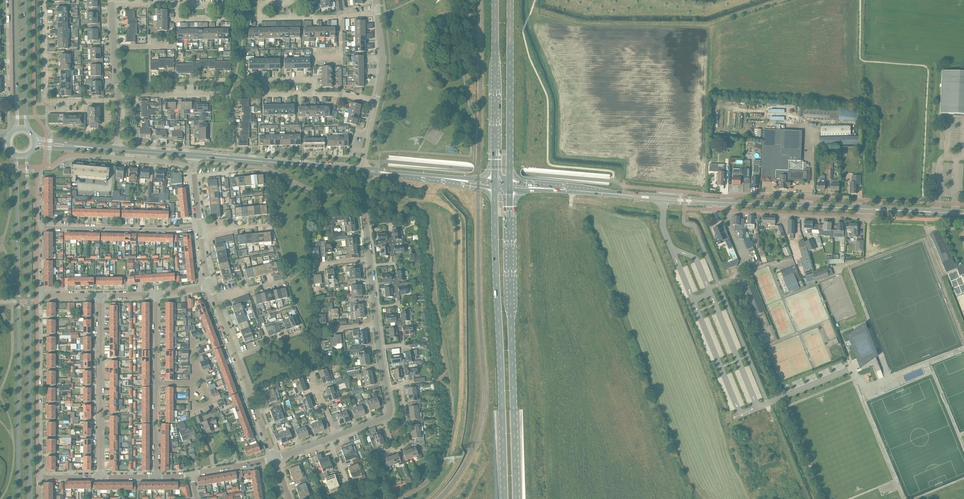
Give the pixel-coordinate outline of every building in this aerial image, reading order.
[(93,10),(100,10),(100,5),(97,5),(97,2),(87,2),(87,8),(93,8),(93,10)] [(93,10),(87,11),(87,14),(87,19),(97,19),(97,16),(100,16),(100,10),(93,10)] [(130,26),(137,26),(137,18),(135,18),(128,19),(127,19),(127,25),(130,25),(130,26)] [(355,26),(367,26),(367,24),(365,24),(365,21),(364,21),(364,18),(357,18),(355,18),(355,21),(355,26)] [(93,27),(94,27),(100,27),(100,21),(97,21),(97,19),(87,19),(88,27),(93,27)] [(128,34),(136,34),(138,34),(137,26),(130,26),(130,28),(127,28),(128,34)] [(167,26),(156,26),(156,27),(157,27),(157,31),(160,31),(160,35),(167,34),(167,31),(167,26)] [(100,27),(94,27),(93,27),(93,30),(88,30),(88,36),(98,35),(98,33),(100,32),(100,27)] [(136,42),(136,34),(128,34),(128,36),(126,36),(126,42),(131,42),(131,44),(136,44),(136,42)] [(98,38),(98,35),(88,36),(88,41),(93,41),(93,44),(95,44),(100,44),(100,38),(98,38)] [(91,54),(100,54),(100,51),(103,51),(103,46),(91,46),(91,49),(90,49),(91,54)] [(103,62),(103,57),(100,57),(100,54),(99,54),(91,54),(91,59),(82,59),(83,63),(92,63),(96,62),(103,62)] [(166,59),(166,65),(168,65),(168,68),(174,68),(174,58),(166,59)] [(158,61),(158,67),(158,68),(165,68),(165,65),(166,65),(166,59),(158,59),(158,61)] [(207,66),(207,59),(199,60),(199,62),(199,68),(199,69),(206,69),(206,66),(207,66)] [(207,59),(207,66),(209,66),(209,69),(215,69),(215,71),(215,61),(215,59),(207,59)] [(231,61),(223,61),(223,68),(224,68),(225,71),(231,71),(231,61)] [(91,71),(99,71),(101,71),(101,68),(103,68),(103,62),(96,62),(92,63),(92,65),(91,65),(91,71)] [(178,74),(184,74),(184,64),(176,64),(176,72),(176,71),(178,71),(178,74)] [(101,71),(99,71),(91,71),(91,76),(91,79),(103,79),(103,74),(101,74),(101,71)] [(942,71),(940,113),(963,114),(963,72),(942,71)] [(91,87),(99,87),(101,87),(101,85),(103,85),(103,79),(91,79),(91,82),(91,87)] [(366,82),(354,82),(354,91),(362,91),(362,87),(364,87),(364,84),(366,84),(366,82)] [(97,96),(104,96),(103,90),(101,90),(101,87),(99,87),(98,87),(91,87),(91,96),(91,97),(97,97),(97,96)] [(139,102),(140,106),(149,106),(153,106),(153,103),(153,102),(149,102),(149,98),(143,98),(143,101),(140,101),(139,102)] [(175,100),(170,101),(171,119),(174,119),(174,110),(179,110),(178,102),(176,102),(176,101),(175,100)] [(187,114),(186,100),(182,100),(181,101),(181,102),(178,102),(179,110),(183,110),(183,114),(184,114),(184,119),(185,119),(187,119),(187,114)] [(186,100),(187,114),(190,114),(190,110),(194,109),(195,112),(195,104),(192,104),(192,101),(191,100),(186,100)] [(171,119),(170,101),(166,101),(165,101),(165,102),(163,102),(163,110),(167,110),(167,119),(171,119)] [(199,117),(200,117),(200,120),(201,120),(203,120),(202,103),(197,103),(197,104),(195,104),(195,112),(199,112),(199,117)] [(207,103),(202,103),(203,120),(206,120),(206,112),(211,112),(211,106),(208,107),(208,104),(207,103)] [(840,108),(804,105),(803,117),(839,120),(859,122),(860,110),(840,108)] [(99,125),(100,125),(100,118),(101,118),(101,116),(101,114),(100,114),(100,107),(99,107),(89,107),(89,109),(89,110),(89,114),(89,116),(89,120),(87,120),(87,123),(89,123),(89,125),(93,125),(93,128),(99,128),(99,125)] [(244,115),(251,114),(251,107),(249,107),(242,107),(241,107),(242,113),(244,113),(244,115)] [(329,107),(324,107),(324,118),(326,118),(326,117),(330,116),(334,116),(334,115),(336,107),(329,107)] [(154,112),(140,112),(140,117),(141,117),(144,117),(144,120),(145,120),(147,120),(149,120),(149,115),(154,115),(154,112)] [(48,114),(48,123),(64,123),(64,125),(73,125),(74,125),(81,124),(81,128),(85,128),(85,125),(85,120),(82,121),(82,116),(79,116),(79,114),(73,114),(73,116),(64,116),(64,114),(48,114)] [(150,137),(150,134),(153,134),(153,129),(153,127),(148,128),(148,123),(147,123),(147,120),(145,120),(145,123),(145,127),(145,137),(150,137)] [(201,120),(200,120),(194,121),(194,129),(208,128),(208,123),(207,123),(207,120),(206,120),(204,120),(203,120),(201,120)] [(169,129),(164,129),(164,125),(163,125),(163,121),(161,121),(161,122),(161,125),(161,139),(166,139),(166,138),(166,137),(169,136),(169,131),(169,129)] [(153,129),(153,134),(153,137),(156,137),(156,138),(157,139),(161,139),(161,125),(161,122),(158,122),(158,125),(157,125),(158,129),(153,129)] [(249,130),(249,122),(242,122),(240,122),(240,129),(243,129),(243,130),(249,130)] [(145,127),(145,123),(142,124),(141,124),(142,128),(137,128),(137,134),(137,137),(140,137),(141,137),(145,137),(145,127)] [(169,131),(169,136),(172,136),(172,139),(173,140),(177,140),(177,126),(177,123),(173,123),(174,130),(169,131)] [(851,135),(850,124),(821,125),(821,136),(851,135)] [(180,126),(177,126),(177,140),(182,140),(182,139),(185,139),(185,141),(185,130),(180,130),(180,126)] [(755,129),(754,138),(762,138),(762,129),(755,129)] [(763,129),(761,170),(762,170),(762,179),(766,179),(768,181),(770,181),(771,180),(776,180),(776,179),(780,179),(780,176),(787,176),(787,181),(790,181),(790,179),(803,180),(803,181),(810,181),(810,169),(806,168),(803,168),(803,162),(803,161),(801,161),(802,131),(763,129)] [(199,134),(194,134),(194,138),(199,138),(199,143),(205,142),(204,140),(207,140),(208,139),(208,134),(199,134)] [(860,145),(860,136),(819,137),(819,145),(860,145)] [(712,141),(712,149),(716,149),(716,145),(732,146),(732,142),(712,141)] [(752,183),(752,188),(758,189),(759,184),(759,177),(760,166),(761,166),(761,160),(754,160),(754,165),(753,177),(752,183)] [(74,164),(71,164),(71,176),(73,176),(72,182),(75,182),(76,176),(108,179),(110,167),(74,164),(74,162),(74,164)] [(709,165),(709,171),(712,171),(718,172),(718,180),(717,185),(724,186),(725,181),(725,172),(724,172),(724,165),(716,164),(716,162),(710,162),(710,165),(709,165)] [(115,181),(119,181),(120,177),(123,177),(124,168),(121,168),(121,167),(118,167),(117,168),(116,168),(115,181)] [(134,168),(130,168),(130,169),(129,183),(136,183),(137,169),(134,169),(134,168)] [(732,178),(732,184),(736,185),(736,186),(740,186),(740,185),(741,177),(740,177),(740,175),(744,175),(744,169),(740,169),(734,168),(733,178),(732,178)] [(149,170),(141,170),(140,179),(148,179),(149,177),(149,170)] [(164,171),(156,171),(156,178),(154,178),(154,182),(155,182),(159,183),(159,182),(163,183),(163,179),(164,179),(164,171)] [(171,179),(171,184),(182,183),(181,174),(180,173),(179,173),(175,173),(174,172),(167,172),(167,179),(169,179),(171,179)] [(266,174),(256,175),(258,187),(258,185),(264,184),(264,180),(267,180),(266,174)] [(825,176),(821,175),(821,178),(821,183),(817,183),(817,190),(825,190),(825,184),(825,176)] [(780,179),(780,189),(787,189),(787,185),(790,186),(790,181),(787,181),(787,176),(780,176),(780,179)] [(860,182),(860,176),(852,176),(852,182),(850,182),(850,194),(857,193),(857,182),(860,182)] [(208,187),(217,186),(216,177),(208,178),(208,180),(207,180),(208,187)] [(839,179),(836,179),(835,180),(831,180),(831,184),(831,190),(839,191),(839,184),(838,184),(839,179)] [(143,203),(151,203),(152,193),(151,193),(152,183),(148,183),(147,197),(143,197),(143,203)] [(164,200),(164,196),(165,189),(165,186),(161,186),(161,193),(160,192),(160,193),(152,193),(151,203),(164,203),(164,200)] [(119,191),(113,190),(112,201),(119,201),(124,201),(125,196),(119,195),(119,191)] [(260,206),(261,215),(267,214),(266,205),(263,205),(262,198),(263,198),(263,196),(259,196),(259,198),(260,206)] [(745,224),(744,229),(754,229),(755,216),(748,216),(747,224),(745,224)] [(733,217),(733,225),(735,225),(734,231),(739,231),(739,239),(744,239),(744,240),(748,250),(749,253),(755,250),(754,247),(748,232),(747,232),(747,231),(744,231),(744,225),(740,224),(740,217),(733,217)] [(757,230),(762,230),(762,224),(763,224),(775,225),(775,217),(763,217),(762,223),(758,223),(757,230)] [(344,226),(354,225),(353,218),(343,219),(343,220),(344,226)] [(813,222),(804,221),(804,228),(809,229),(808,233),(812,233),(812,229),(818,229),(817,224),(813,224),(813,222)] [(830,240),(833,240),(834,231),(833,231),(834,230),(831,230),(831,223),(824,222),(824,230),(828,231),(828,236),(830,236),(830,240)] [(834,231),(833,238),(836,238),(836,237),(843,237),(844,230),(843,230),(843,223),(837,223),(837,231),(834,231)] [(853,223),(851,223),(850,224),(849,224),(849,230),(848,230),(848,232),(852,232),(851,237),(858,237),(858,228),(857,228),(857,224),(853,224),(853,223)] [(354,225),(344,226),(345,232),(329,234),(330,238),(337,237),(346,236),(345,236),(345,233),(355,232),(354,225)] [(716,228),(714,229),(716,235),(715,236),(718,244),(723,242),(722,240),(726,238),(728,243),(731,242),(725,228),(722,229),(721,226),(719,227),(716,229),(716,228)] [(781,226),(775,226),(779,238),(785,236),(781,226)] [(952,258),(940,229),(932,233),(934,238),(932,239),(946,273),(957,269),(952,258)] [(393,237),(390,237),(391,244),(395,243),(403,242),(403,241),(404,240),(403,239),(402,239),(401,239),(401,235),(402,235),(402,231),(400,231),(400,230),(393,231),(393,237)] [(387,233),(378,234),(378,242),(379,241),(380,245),(385,244),(386,244),(391,244),(390,237),(387,238),(387,233)] [(347,239),(345,240),(346,248),(357,247),(356,238),(348,239),(347,239)] [(816,249),(812,239),(805,242),(809,252),(816,249)] [(320,242),(322,255),(325,255),(325,253),(332,252),(331,247),(331,245),(326,245),(326,241),(320,242)] [(319,256),(322,255),(320,242),(316,242),(316,248),(311,249),(312,259),(319,258),(319,256)] [(395,243),(391,244),(391,249),(394,249),(395,253),(404,253),(404,250),(405,250),(405,245),(404,245),(403,245),(403,242),(395,243)] [(225,250),(224,243),(222,244),(216,245),(214,245),(216,252),(225,250)] [(387,247),(381,248),(382,256),(389,256),(388,250),(391,249),(391,244),(386,244),(387,247)] [(788,246),(783,248),(786,257),(792,255),(788,246)] [(801,259),(805,276),(812,275),(814,274),(806,246),(800,248),(802,258),(801,259)] [(357,254),(357,247),(346,248),(347,255),(339,256),(340,260),(357,258),(357,257),(354,258),(353,255),(357,254)] [(225,250),(216,252),(217,258),(227,256),(225,250)] [(814,255),(811,256),(813,261),(820,259),(818,252),(814,253),(814,255)] [(219,264),(228,262),(227,256),(217,258),(219,264)] [(730,263),(727,264),(727,265),(728,269),(729,269),(729,268),(737,266),(739,261),(738,259),(736,260),(730,263)] [(74,263),(74,260),(71,260),(71,263),(71,270),(69,270),(69,274),(68,274),(68,278),(65,278),(65,285),(68,285),(68,286),(74,286),(74,278),(74,274),(74,263)] [(229,268),(228,262),(219,264),(220,270),(229,268)] [(276,262),(270,264),(272,273),(278,271),(276,262)] [(266,274),(272,273),(270,264),(264,265),(266,274)] [(260,276),(266,274),(264,265),(258,266),(260,276)] [(802,281),(795,265),(781,271),(784,278),(783,278),(787,288),(798,283),(797,283),(802,281)] [(254,277),(260,276),(258,266),(252,268),(254,277)] [(353,266),(346,267),(346,272),(349,272),(350,275),(360,274),(359,268),(353,269),(353,266)] [(220,270),(222,276),(231,274),(230,270),(233,270),(232,267),(229,268),(220,270)] [(247,279),(254,277),(252,268),(245,269),(247,279)] [(327,272),(323,272),(325,286),(329,285),(329,280),(335,280),(334,277),(333,269),(326,270),(327,272)] [(829,276),(827,270),(813,275),(815,282),(829,276)] [(397,278),(394,278),(395,284),(400,284),(399,281),(405,281),(405,276),(407,275),(408,274),(407,272),(406,271),(404,271),(397,272),(397,278)] [(314,276),(311,276),(312,285),(320,284),(320,289),(325,288),(325,287),(325,286),(323,272),(320,273),(321,275),(314,275),(314,276)] [(231,274),(222,276),(223,282),(232,280),(231,274)] [(350,278),(346,278),(347,283),(355,283),(354,280),(360,279),(360,274),(350,275),(350,278)] [(391,274),(382,275),(383,282),(390,282),(390,285),(395,284),(394,278),(394,274),(391,274)] [(355,283),(347,283),(348,292),(351,291),(361,290),(362,290),(362,286),(361,286),(361,285),(355,286),(355,283)] [(400,284),(395,284),(396,290),(397,301),(400,301),(399,294),(408,293),(408,292),(411,292),(411,287),(407,287),(407,286),(407,283),(401,284),(400,284)] [(390,285),(384,285),(385,288),(386,297),(393,296),(393,290),(396,290),(395,284),(390,285)] [(770,326),(753,285),(745,288),(762,329),(770,326)] [(279,290),(281,299),(288,298),(285,288),(279,290)] [(279,290),(273,291),(275,301),(276,303),(282,302),(281,299),(279,290)] [(352,294),(348,295),(348,300),(350,300),(356,300),(356,299),(362,299),(361,296),(362,296),(361,290),(351,291),(352,294)] [(267,293),(269,302),(275,301),(273,291),(267,293)] [(263,303),(269,302),(267,293),(261,294),(263,303)] [(263,303),(261,294),(254,296),(257,305),(263,303)] [(197,312),(205,308),(203,303),(201,304),(200,300),(196,302),(198,308),(195,309),(196,312),(197,312)] [(350,303),(351,312),(355,312),(364,311),(363,305),(357,305),(356,300),(350,300),(350,303)] [(327,307),(328,310),(328,317),(332,316),(332,319),(339,318),(338,309),(333,310),(332,307),(332,302),(327,303),(327,307)] [(110,313),(117,313),(120,313),(120,303),(113,303),(113,306),(110,306),(110,313)] [(236,305),(233,306),(231,307),(234,313),(243,310),(241,304),(242,303),(239,304),(236,305)] [(328,317),(328,310),(327,307),(322,308),(323,315),(318,316),(319,324),(326,323),(326,321),(329,321),(328,317)] [(201,316),(207,314),(205,308),(197,312),(196,312),(198,317),(201,316)] [(246,309),(243,310),(234,313),(236,319),(245,316),(245,315),(248,314),(246,309)] [(402,318),(399,319),(399,325),(404,324),(404,321),(405,321),(410,320),(409,316),(411,316),(410,310),(405,311),(405,312),(401,312),(401,315),(402,318)] [(356,321),(352,321),(352,325),(359,324),(359,321),(362,320),(362,318),(364,317),(364,311),(355,312),(356,321)] [(391,315),(386,316),(387,323),(390,323),(391,326),(394,325),(399,325),(399,319),(398,315),(398,314),(395,315),(391,315)] [(289,319),(292,328),(298,326),(295,317),(292,318),(290,315),(288,316),(289,319)] [(238,325),(247,321),(245,316),(236,319),(238,325)] [(283,321),(286,330),(292,328),(289,319),(286,321),(285,318),(282,319),(283,321)] [(211,325),(209,319),(203,322),(200,323),(202,328),(211,325)] [(276,320),(280,333),(286,330),(283,321),(280,323),(278,319),(276,320)] [(271,326),(275,335),(280,333),(276,320),(270,322),(271,326)] [(239,331),(240,331),(249,327),(247,321),(238,325),(239,328),(238,328),(239,331)] [(404,324),(399,325),(400,331),(403,330),(404,335),(413,334),(412,332),(413,332),(414,331),(414,327),(413,327),(412,327),(412,326),(404,327),(404,324)] [(204,334),(207,333),(213,330),(211,325),(202,328),(204,334)] [(394,328),(389,329),(390,338),(398,337),(397,331),(400,331),(399,325),(394,325),(394,328)] [(275,335),(271,326),(265,328),(269,337),(275,335)] [(249,327),(240,331),(242,336),(251,333),(249,327)] [(359,339),(367,338),(366,332),(358,333),(358,329),(353,330),(353,336),(358,335),(359,339)] [(851,342),(846,343),(849,351),(850,350),(849,346),(852,345),(862,370),(873,366),(876,372),(881,370),(865,329),(848,335),(851,342)] [(198,330),(195,331),(194,331),(191,332),(191,335),(193,338),(195,337),(200,335),(198,330)] [(251,333),(242,336),(245,343),(254,339),(251,333)] [(341,344),(341,341),(340,335),(334,336),(334,338),(331,338),(332,347),(335,347),(335,348),(342,347),(341,344)] [(210,340),(208,341),(209,344),(217,341),(215,336),(209,338),(210,340)] [(332,347),(331,338),(327,338),(328,340),(321,341),(322,351),(328,350),(328,352),(332,351),(332,347)] [(218,344),(217,341),(209,344),(208,345),(210,350),(221,346),(220,343),(218,344)] [(216,356),(222,354),(220,348),(214,351),(215,353),(212,354),(213,357),(216,356)] [(362,352),(362,349),(357,350),(351,350),(352,353),(356,353),(357,356),(359,356),(360,360),(369,358),(368,351),(363,352),(362,352)] [(412,352),(406,353),(407,359),(404,359),(404,366),(409,365),(408,362),(409,362),(414,361),(414,356),(417,356),(417,350),(412,351),(412,352)] [(395,367),(404,366),(404,359),(400,360),(400,355),(391,356),(392,364),(395,363),(395,367)] [(209,365),(207,360),(204,361),(201,362),(200,362),(201,368),(204,367),(209,365)] [(217,368),(226,365),(224,360),(218,362),(215,363),(217,368)] [(201,368),(204,373),(208,372),(208,371),(210,371),(209,368),(210,368),(209,365),(204,367),(201,368)] [(218,371),(219,374),(228,370),(226,365),(217,368),(212,370),(213,372),(218,371)] [(409,365),(404,366),(405,371),(405,376),(406,376),(408,375),(408,376),(417,375),(416,367),(409,368),(409,365)] [(395,378),(395,379),(398,378),(399,379),(399,380),(401,379),(401,378),(402,378),(402,372),(405,371),(404,366),(395,367),(396,368),(400,367),(400,369),(394,370),(394,374),(393,375),(393,378),(394,378),(395,378)] [(319,372),(321,378),(331,375),(329,370),(331,369),(330,368),(319,372)] [(71,378),(71,370),(70,370),(62,370),(62,373),(63,373),(63,376),(67,376),(67,378),(71,378)] [(228,370),(219,374),(221,379),(230,376),(230,374),(231,373),(231,372),(230,370),(228,370)] [(362,380),(365,380),(373,378),(371,371),(366,372),(360,373),(362,380)] [(336,383),(342,380),(341,377),(333,380),(331,375),(321,378),(323,384),(330,381),(331,384),(335,383),(336,383)] [(206,379),(208,384),(211,383),(212,383),(211,381),(214,380),(213,376),(206,379)] [(223,385),(232,381),(230,376),(221,379),(223,385)] [(294,381),(297,387),(304,385),(302,378),(294,381)] [(373,378),(365,380),(362,380),(361,380),(362,387),(374,385),(373,378)] [(225,390),(234,387),(232,381),(223,385),(225,390)] [(263,392),(265,399),(275,395),(273,390),(280,388),(278,383),(274,385),(268,387),(269,390),(263,392)] [(407,388),(408,395),(417,394),(416,390),(419,389),(418,384),(410,385),(410,388),(407,388)] [(294,395),(295,398),(300,396),(299,393),(306,390),(304,385),(297,387),(294,388),(296,394),(294,395)] [(335,393),(338,392),(335,386),(325,390),(328,396),(335,393)] [(236,392),(234,387),(225,390),(226,390),(228,395),(230,395),(236,392)] [(351,394),(352,396),(352,397),(364,392),(363,389),(351,391),(351,392),(351,394)] [(335,393),(328,396),(330,402),(340,398),(339,395),(336,396),(335,393)] [(371,400),(375,409),(380,407),(378,402),(383,400),(382,394),(374,397),(374,399),(371,400)] [(411,401),(412,404),(420,403),(421,403),(420,398),(417,399),(417,394),(408,395),(409,401),(411,401)] [(273,402),(275,405),(281,403),(279,398),(277,399),(275,395),(265,399),(268,405),(273,402)] [(311,402),(309,396),(301,399),(300,396),(295,398),(289,400),(290,403),(298,400),(299,403),(302,402),(303,405),(311,402)] [(364,403),(365,406),(368,405),(370,411),(375,409),(371,400),(368,401),(368,399),(363,401),(364,403)] [(363,401),(363,400),(360,401),(361,404),(359,405),(360,407),(357,408),(360,417),(365,415),(363,410),(366,409),(365,406),(364,403),(363,401)] [(311,402),(303,405),(304,408),(303,409),(304,412),(313,408),(311,402)] [(281,403),(275,405),(276,408),(270,410),(272,416),(282,413),(285,411),(283,407),(284,407),(283,404),(281,404),(281,403)] [(409,407),(410,414),(418,413),(417,408),(420,408),(420,403),(412,404),(411,404),(412,407),(409,407)] [(355,419),(360,417),(357,408),(354,409),(352,405),(347,407),(350,415),(353,414),(355,419)] [(344,413),(341,414),(345,423),(350,421),(348,416),(350,415),(347,407),(344,408),(345,410),(343,411),(344,413)] [(283,417),(282,413),(272,416),(274,422),(280,420),(281,423),(288,421),(286,416),(283,417)] [(340,425),(345,423),(341,414),(338,415),(337,413),(331,415),(333,421),(338,419),(340,425)] [(413,423),(422,422),(421,413),(418,413),(410,414),(410,420),(413,420),(413,423)] [(238,425),(247,421),(245,416),(239,418),(236,420),(238,425)] [(216,423),(214,418),(203,423),(207,433),(214,430),(212,424),(216,423)] [(316,423),(319,432),(324,431),(322,425),(325,424),(323,418),(318,420),(319,422),(316,423)] [(307,424),(309,430),(312,429),(314,434),(319,432),(316,423),(315,420),(310,422),(310,423),(307,424)] [(239,431),(249,427),(247,421),(238,425),(239,431)] [(422,422),(413,423),(414,425),(411,426),(412,432),(420,432),(423,431),(422,422)] [(303,428),(300,429),(304,438),(309,436),(307,431),(309,430),(307,424),(302,426),(303,428)] [(295,429),(292,430),(293,433),(294,436),(297,435),(299,440),(304,438),(300,429),(299,426),(294,428),(295,429)] [(186,429),(190,439),(196,437),(193,427),(186,429)] [(251,432),(249,427),(239,431),(241,436),(242,436),(251,432)] [(293,433),(292,430),(291,428),(286,429),(287,431),(284,432),(287,442),(292,440),(290,434),(293,433)] [(71,438),(71,435),(71,429),(68,429),(68,432),(68,435),(61,435),(61,438),(63,438),(71,438)] [(183,442),(190,439),(186,429),(179,432),(183,442)] [(278,431),(273,433),(276,441),(281,440),(282,444),(287,442),(284,432),(279,434),(278,431)] [(245,441),(248,440),(253,438),(251,432),(242,436),(244,441),(245,441)] [(371,442),(382,438),(380,432),(369,436),(371,442)] [(420,432),(412,432),(412,439),(415,438),(416,444),(419,443),(419,444),(421,445),(424,444),(423,435),(420,435),(420,432)] [(385,444),(382,438),(371,442),(373,448),(385,444)] [(341,450),(344,456),(353,452),(352,448),(354,447),(353,442),(346,444),(347,447),(341,450)] [(251,446),(253,453),(260,451),(259,449),(259,448),(257,444),(251,446)] [(247,456),(253,453),(251,446),(244,449),(246,453),(245,453),(246,454),(247,456)] [(409,450),(412,458),(416,456),(417,459),(422,457),(419,449),(416,450),(415,447),(409,450)] [(404,455),(401,456),(404,464),(409,462),(408,460),(412,458),(409,450),(403,452),(404,455)] [(353,452),(344,456),(346,462),(352,459),(353,462),(359,460),(357,456),(355,457),(353,452)] [(320,467),(330,463),(328,457),(322,459),(320,454),(314,456),(316,463),(318,462),(320,467)] [(391,456),(394,464),(399,463),(400,465),(404,464),(401,456),(399,457),(398,454),(391,456)] [(390,466),(394,464),(391,456),(385,459),(386,461),(383,462),(386,470),(391,469),(390,466)] [(359,460),(353,462),(354,465),(348,467),(350,473),(360,470),(358,465),(361,465),(359,460)] [(120,461),(110,461),(110,468),(113,468),(113,471),(117,471),(117,461),(120,461)] [(289,469),(291,475),(301,472),(299,467),(302,466),(300,461),(294,464),(295,467),(289,469)] [(330,463),(320,467),(322,471),(319,472),(321,476),(328,474),(327,471),(333,469),(330,463)] [(360,470),(350,473),(352,479),(358,477),(359,480),(366,478),(364,473),(362,474),(360,470)] [(251,472),(252,479),(259,477),(258,471),(256,471),(255,471),(251,472)] [(299,479),(300,482),(307,480),(305,475),(302,476),(301,472),(291,475),(293,481),(299,479)] [(328,474),(321,476),(323,481),(325,480),(327,484),(337,481),(335,474),(329,477),(328,474)] [(307,480),(300,482),(301,485),(295,487),(298,493),(307,489),(306,485),(308,484),(308,483),(310,483),(309,479),(307,480)] [(339,487),(337,481),(327,484),(328,489),(326,490),(328,494),(339,490),(337,487),(339,487)] [(307,489),(298,493),(300,498),(306,497),(307,498),(309,498),(313,497),(312,493),(309,494),(307,489)] [(262,498),(261,491),(254,492),(251,493),(252,498),(254,498),(255,498),(262,498)]
